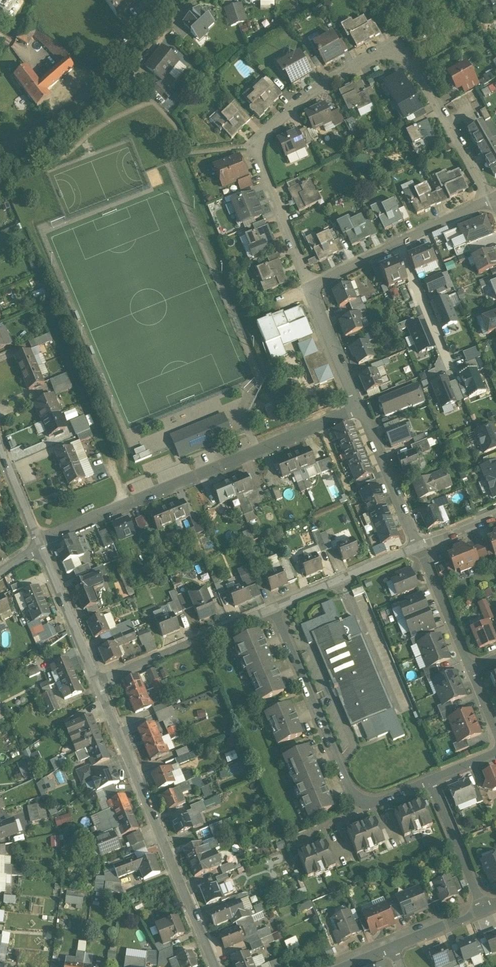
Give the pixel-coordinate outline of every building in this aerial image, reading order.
[(117,14),(123,10),(123,11),(128,7),(127,7),(137,0),(106,0),(117,14)] [(239,3),(232,6),(238,23),(246,21),(239,3)] [(232,6),(225,8),(231,26),(238,23),(232,6)] [(198,8),(192,14),(193,15),(189,18),(189,17),(183,23),(191,32),(190,32),(194,37),(198,33),(201,35),(203,33),(207,33),(207,29),(213,23),(207,16),(205,18),(202,15),(203,14),(198,8)] [(363,19),(352,25),(342,30),(347,39),(349,38),(356,50),(363,46),(363,45),(374,39),(367,26),(363,19)] [(38,27),(27,21),(16,39),(27,46),(33,35),(38,27)] [(373,27),(372,23),(367,26),(374,39),(374,40),(380,37),(374,27),(373,27)] [(70,58),(38,27),(33,35),(62,63),(66,60),(67,61),(70,58)] [(321,42),(311,48),(316,57),(319,56),(325,67),(332,63),(343,56),(342,55),(336,45),(332,37),(321,43),(321,42)] [(342,42),(336,45),(342,55),(348,52),(342,42)] [(162,48),(146,68),(162,82),(178,61),(162,48)] [(300,58),(299,55),(288,62),(288,61),(278,67),(283,76),(285,75),(292,86),(299,82),(299,81),(310,75),(310,74),(300,58)] [(315,71),(306,55),(300,58),(310,74),(315,71)] [(38,84),(26,94),(36,108),(49,97),(45,92),(73,68),(67,61),(66,60),(62,63),(38,84)] [(38,84),(26,67),(14,77),(26,94),(38,84)] [(465,67),(449,76),(458,90),(460,89),(474,81),(465,67)] [(484,85),(495,78),(491,72),(480,80),(484,85)] [(401,76),(384,87),(394,104),(412,94),(401,76)] [(273,86),(266,79),(261,83),(262,84),(269,91),(273,86)] [(474,81),(460,89),(464,96),(478,88),(474,81)] [(360,82),(351,86),(351,88),(339,93),(349,113),(357,109),(357,110),(370,104),(371,104),(365,92),(360,82)] [(262,84),(253,92),(244,100),(251,108),(253,106),(262,116),(263,115),(269,110),(269,109),(278,101),(277,100),(269,91),(262,84)] [(171,96),(160,85),(154,90),(165,102),(171,96)] [(282,95),(273,86),(269,91),(277,100),(282,95)] [(492,86),(485,90),(487,96),(495,92),(492,86)] [(371,90),(365,92),(371,104),(370,104),(371,105),(377,102),(371,90)] [(412,94),(394,104),(398,111),(395,113),(401,124),(413,117),(422,111),(412,94)] [(253,106),(251,108),(249,110),(259,121),(264,117),(263,115),(262,116),(253,106)] [(324,106),(306,115),(314,131),(331,123),(332,122),(329,116),(324,106)] [(231,109),(222,117),(221,117),(213,125),(220,132),(222,131),(232,140),(238,134),(237,134),(246,125),(236,114),(231,109)] [(250,120),(240,109),(236,114),(246,125),(250,120)] [(422,111),(413,117),(416,123),(423,119),(427,117),(423,110),(422,111)] [(339,111),(329,116),(332,122),(331,123),(334,128),(344,123),(339,111)] [(485,111),(480,114),(485,123),(490,120),(485,111)] [(416,123),(412,124),(415,130),(425,124),(423,119),(416,123)] [(415,130),(414,130),(415,131),(405,135),(412,148),(414,147),(418,155),(436,146),(430,133),(431,133),(427,124),(425,124),(415,130)] [(495,143),(491,145),(480,126),(468,133),(473,142),(474,141),(478,149),(482,156),(483,155),(485,158),(485,160),(486,163),(485,163),(486,164),(488,163),(492,170),(490,171),(495,180),(495,179),(495,143)] [(306,129),(297,134),(303,148),(313,144),(306,129)] [(296,133),(278,141),(286,157),(304,149),(303,148),(297,134),(296,133)] [(450,155),(447,148),(442,150),(446,157),(450,155)] [(241,165),(238,158),(214,168),(219,179),(223,177),(228,187),(236,184),(248,179),(248,178),(247,178),(244,172),(245,171),(243,165),(241,165)] [(458,172),(447,177),(446,176),(436,181),(441,191),(443,190),(449,202),(457,198),(456,197),(468,192),(458,172)] [(252,188),(248,179),(236,184),(240,193),(249,189),(252,188)] [(297,180),(287,185),(289,190),(300,185),(297,180)] [(310,181),(301,186),(300,185),(289,190),(288,191),(292,200),(293,200),(299,212),(317,204),(313,196),(316,195),(310,181)] [(426,187),(414,192),(404,197),(409,206),(411,205),(417,217),(424,213),(424,212),(435,207),(431,197),(426,187)] [(240,193),(238,193),(241,199),(251,195),(249,189),(240,193)] [(441,193),(436,195),(441,205),(441,206),(447,203),(441,193)] [(241,199),(240,199),(240,200),(231,204),(237,217),(239,216),(243,224),(261,217),(256,204),(257,204),(253,194),(251,195),(241,199)] [(436,195),(431,197),(435,207),(435,208),(441,205),(436,195)] [(393,203),(382,208),(382,207),(371,213),(375,222),(378,220),(384,232),(392,229),(391,228),(403,223),(398,213),(393,203)] [(404,210),(398,213),(403,223),(409,221),(404,210)] [(360,218),(349,223),(349,222),(339,227),(343,237),(346,236),(351,248),(359,244),(359,243),(370,238),(363,225),(360,218)] [(485,219),(459,231),(463,240),(466,248),(479,242),(478,240),(491,234),(485,219)] [(263,222),(253,226),(255,232),(265,227),(263,222)] [(376,236),(369,222),(363,225),(370,238),(370,239),(376,236)] [(255,232),(254,232),(254,233),(245,237),(250,251),(253,249),(256,257),(275,249),(270,236),(271,236),(267,227),(265,227),(255,232)] [(441,232),(432,235),(435,247),(445,244),(441,232)] [(328,233),(317,239),(317,238),(307,242),(312,252),(314,251),(320,263),(328,259),(327,259),(338,253),(333,244),(328,233)] [(463,240),(451,245),(457,260),(469,254),(466,248),(463,240)] [(338,241),(333,244),(338,253),(339,254),(344,252),(338,241)] [(428,249),(407,258),(414,274),(435,265),(428,249)] [(474,259),(477,266),(474,267),(478,277),(490,272),(495,269),(495,263),(491,251),(474,259)] [(278,254),(267,259),(269,265),(279,261),(279,262),(281,261),(278,254)] [(469,254),(457,260),(459,265),(472,260),(469,254)] [(269,265),(266,266),(266,267),(257,271),(262,284),(265,283),(268,291),(287,284),(282,271),(283,271),(279,262),(279,261),(269,265)] [(398,261),(379,269),(388,290),(407,282),(398,261)] [(453,289),(447,275),(441,277),(445,287),(444,288),(446,292),(453,289)] [(478,283),(481,290),(490,286),(495,283),(495,278),(495,276),(492,277),(478,283)] [(441,277),(423,285),(428,295),(444,288),(445,287),(441,277)] [(349,285),(334,291),(337,298),(335,299),(339,308),(349,304),(356,301),(356,300),(349,285)] [(392,301),(399,298),(395,289),(388,292),(392,301)] [(360,298),(356,300),(356,301),(349,304),(351,309),(362,304),(360,298)] [(442,331),(457,325),(447,301),(432,307),(442,331)] [(362,304),(351,309),(354,316),(359,314),(365,311),(362,304)] [(300,308),(271,320),(271,319),(266,321),(266,322),(257,326),(272,364),(287,358),(283,349),(283,348),(282,346),(296,340),(310,334),(311,334),(300,308)] [(354,316),(339,322),(345,338),(362,331),(358,322),(362,321),(359,314),(354,316)] [(481,322),(487,337),(495,334),(495,333),(495,315),(481,322)] [(409,330),(416,327),(413,321),(397,328),(399,334),(409,330)] [(419,355),(434,349),(424,324),(416,327),(409,330),(419,355)] [(0,333),(0,350),(11,345),(5,331),(0,333)] [(375,332),(363,337),(365,343),(367,342),(368,343),(378,338),(375,332)] [(310,334),(296,340),(299,346),(315,339),(310,334)] [(50,335),(29,344),(32,350),(53,342),(50,335)] [(299,346),(297,347),(311,381),(316,379),(319,387),(327,383),(333,381),(316,339),(315,339),(299,346)] [(368,343),(367,342),(365,343),(349,349),(353,357),(355,356),(359,364),(374,358),(368,343)] [(476,348),(462,353),(466,363),(480,358),(476,348)] [(30,352),(15,358),(22,374),(37,368),(30,352)] [(481,372),(476,361),(465,366),(468,373),(475,370),(477,373),(481,372)] [(381,362),(370,366),(373,372),(375,371),(384,368),(381,362)] [(37,368),(22,374),(29,391),(44,385),(37,368)] [(464,386),(469,400),(486,393),(477,373),(475,370),(468,373),(459,376),(464,386)] [(373,372),(359,377),(366,394),(382,387),(380,381),(375,371),(373,372)] [(433,371),(427,373),(430,380),(436,377),(433,371)] [(67,375),(50,382),(53,390),(70,383),(67,375)] [(387,378),(380,381),(382,387),(390,384),(387,378)] [(442,410),(456,403),(450,386),(447,380),(432,386),(442,410)] [(70,383),(53,390),(56,396),(73,390),(70,383)] [(456,403),(463,401),(458,388),(456,383),(450,386),(456,403)] [(417,386),(378,402),(380,407),(378,408),(381,413),(383,413),(385,418),(412,406),(412,407),(423,403),(420,394),(421,393),(417,386)] [(464,403),(469,400),(464,386),(458,388),(463,401),(464,403)] [(53,397),(35,404),(42,422),(59,415),(60,415),(53,397)] [(269,417),(276,414),(274,407),(273,408),(271,402),(265,405),(269,417)] [(75,409),(63,413),(66,421),(78,417),(75,409)] [(59,415),(42,422),(49,438),(65,431),(59,415)] [(77,436),(90,431),(85,419),(73,425),(77,436)] [(172,442),(180,459),(234,437),(227,420),(172,442)] [(407,422),(384,432),(391,449),(411,441),(407,432),(411,430),(407,422)] [(350,424),(334,431),(338,442),(355,435),(350,424)] [(475,433),(484,455),(495,449),(495,433),(492,426),(475,433)] [(90,431),(77,436),(80,443),(93,437),(90,431)] [(355,435),(338,442),(343,452),(359,445),(355,435)] [(422,436),(413,439),(415,445),(415,446),(424,442),(422,436)] [(424,442),(415,446),(415,445),(410,447),(413,453),(413,452),(415,456),(430,450),(426,441),(424,442)] [(87,460),(80,443),(71,446),(72,448),(78,464),(87,460)] [(359,445),(343,452),(347,462),(363,455),(359,445)] [(134,451),(136,456),(132,458),(135,463),(150,456),(145,446),(134,451)] [(72,448),(56,454),(63,470),(78,464),(72,448)] [(309,450),(292,457),(299,472),(315,465),(309,450)] [(413,453),(397,459),(400,468),(398,469),(401,475),(403,474),(404,476),(420,469),(415,456),(413,452),(413,453)] [(363,455),(347,462),(351,472),(367,466),(363,455)] [(483,460),(485,466),(495,461),(495,455),(483,460)] [(292,457),(276,463),(282,479),(293,474),(299,472),(292,457)] [(329,459),(317,464),(321,474),(334,469),(329,459)] [(78,464),(85,479),(93,476),(87,460),(78,464)] [(480,468),(483,473),(495,468),(495,462),(495,461),(485,466),(480,468)] [(78,464),(63,470),(69,486),(85,479),(78,464)] [(367,466),(351,472),(355,483),(356,483),(364,480),(372,476),(367,466)] [(483,473),(486,482),(490,481),(493,489),(490,490),(493,499),(495,498),(495,468),(483,473)] [(303,481),(299,472),(293,474),(301,493),(306,490),(303,481)] [(445,472),(413,485),(419,500),(451,487),(445,472)] [(246,476),(230,483),(236,498),(242,495),(253,491),(246,476)] [(372,476),(364,480),(366,485),(375,481),(373,476),(372,476)] [(308,479),(303,481),(306,490),(312,488),(308,479)] [(364,480),(356,483),(355,483),(357,489),(366,485),(364,480)] [(375,481),(366,485),(368,490),(376,487),(377,486),(375,481)] [(230,483),(213,490),(219,505),(230,500),(236,498),(230,483)] [(366,485),(357,489),(359,494),(360,494),(368,490),(366,485)] [(368,490),(360,494),(364,504),(381,498),(376,487),(368,490)] [(278,488),(272,490),(277,501),(282,499),(278,488)] [(247,498),(244,499),(242,495),(236,498),(244,516),(253,513),(251,508),(252,508),(250,502),(248,503),(247,498)] [(244,516),(236,498),(230,500),(234,510),(238,519),(244,516)] [(381,498),(364,504),(369,515),(385,508),(381,498)] [(445,498),(432,503),(434,509),(435,508),(436,511),(448,505),(445,498)] [(184,502),(167,509),(174,524),(179,522),(190,517),(184,502)] [(385,508),(369,515),(373,525),(389,518),(385,508)] [(434,509),(420,515),(424,524),(425,523),(428,531),(442,525),(436,511),(435,508),(434,509)] [(167,509),(151,516),(157,531),(174,524),(167,509)] [(197,518),(191,521),(197,534),(203,532),(197,518)] [(389,518),(373,525),(377,535),(393,528),(389,518)] [(128,519),(111,525),(118,542),(135,535),(128,519)] [(186,539),(179,522),(174,524),(177,532),(181,541),(186,539)] [(393,528),(377,535),(382,546),(398,539),(393,528)] [(107,531),(99,534),(105,548),(113,545),(107,531)] [(249,531),(243,534),(247,543),(253,541),(249,531)] [(177,532),(166,536),(170,545),(181,541),(177,532)] [(318,532),(312,535),(315,542),(322,540),(320,536),(318,532)] [(493,539),(488,541),(489,544),(494,555),(495,557),(495,532),(494,533),(495,535),(493,539)] [(74,534),(64,538),(67,544),(71,542),(72,543),(76,541),(76,540),(74,534)] [(369,537),(370,546),(378,545),(377,536),(369,537)] [(328,537),(322,540),(326,551),(332,549),(328,537)] [(76,541),(72,543),(71,542),(67,544),(56,549),(62,564),(71,560),(83,555),(77,540),(76,540),(76,541)] [(322,540),(315,542),(320,554),(326,551),(322,540)] [(353,540),(336,547),(342,561),(359,554),(353,540)] [(489,544),(483,546),(488,557),(494,555),(489,544)] [(470,547),(465,550),(462,548),(461,546),(457,548),(467,571),(474,569),(473,566),(477,564),(472,550),(470,547)] [(483,546),(472,550),(476,561),(488,557),(483,546)] [(467,571),(457,548),(454,549),(455,551),(454,554),(448,557),(449,559),(454,571),(455,573),(459,571),(460,574),(467,571)] [(316,555),(299,562),(306,577),(322,570),(316,555)] [(276,557),(269,560),(274,570),(277,568),(278,571),(281,569),(278,561),(276,557)] [(296,580),(287,557),(278,561),(281,569),(288,584),(296,580)] [(449,559),(443,562),(448,573),(454,571),(449,559)] [(71,560),(62,564),(67,574),(74,571),(76,571),(75,570),(71,560)] [(88,565),(75,570),(76,571),(74,571),(77,577),(90,572),(90,571),(88,565)] [(90,571),(90,572),(92,577),(99,574),(100,578),(107,575),(103,566),(90,571)] [(248,567),(239,571),(243,580),(247,579),(249,584),(254,582),(248,567)] [(278,571),(264,577),(271,592),(288,584),(281,569),(278,571)] [(409,569),(396,575),(398,580),(412,575),(409,569)] [(92,577),(89,578),(91,585),(89,586),(90,589),(103,584),(100,578),(99,574),(92,577)] [(398,580),(391,583),(397,597),(417,588),(412,575),(398,580)] [(89,578),(73,585),(80,602),(93,596),(90,589),(89,586),(91,585),(89,578)] [(21,583),(10,587),(13,593),(23,589),(21,583)] [(220,583),(214,585),(219,596),(225,594),(220,583)] [(236,589),(234,584),(226,587),(228,592),(234,607),(251,600),(246,589),(244,585),(236,589)] [(256,585),(251,587),(255,598),(261,596),(256,585)] [(37,587),(22,594),(28,608),(43,602),(37,587)] [(251,587),(246,589),(251,600),(255,598),(251,587)] [(189,595),(188,595),(193,606),(209,600),(205,588),(189,595)] [(362,588),(352,592),(354,597),(364,593),(362,588)] [(188,592),(177,597),(183,612),(193,608),(193,606),(188,595),(189,595),(188,592)] [(419,594),(404,600),(407,606),(421,600),(419,594)] [(0,597),(0,615),(9,611),(2,596),(0,597)] [(93,596),(80,602),(84,611),(86,610),(97,605),(93,596)] [(173,603),(167,605),(171,614),(171,613),(172,615),(173,615),(173,616),(183,612),(177,597),(171,599),(173,603)] [(407,606),(399,609),(404,621),(427,612),(422,599),(407,606)] [(209,600),(193,606),(193,608),(199,622),(216,615),(209,600)] [(43,602),(28,608),(34,623),(49,616),(43,602)] [(354,617),(341,622),(341,621),(340,621),(336,613),(332,602),(322,606),(326,616),(301,627),(305,636),(309,645),(315,642),(332,682),(351,728),(370,720),(378,738),(390,733),(393,741),(404,736),(379,676),(354,617)] [(493,619),(486,602),(479,605),(486,622),(493,619)] [(97,605),(86,610),(89,615),(99,611),(97,605)] [(162,611),(153,614),(156,622),(165,618),(162,611)] [(427,612),(404,621),(410,634),(413,633),(431,625),(432,625),(427,612)] [(108,614),(102,617),(109,632),(115,630),(108,614)] [(165,618),(156,622),(162,637),(179,630),(173,616),(173,615),(172,615),(165,618)] [(93,620),(87,623),(91,632),(91,631),(95,639),(109,633),(109,632),(102,617),(102,616),(93,620)] [(477,620),(469,623),(472,631),(480,627),(477,620)] [(47,638),(64,632),(62,625),(53,628),(51,623),(43,626),(47,638)] [(472,631),(479,650),(495,643),(487,624),(480,627),(472,631)] [(29,630),(32,638),(44,633),(41,625),(29,630)] [(431,625),(413,633),(415,639),(423,636),(434,631),(431,625)] [(115,630),(109,632),(109,633),(111,639),(113,638),(121,635),(118,628),(115,630)] [(133,630),(121,635),(113,638),(115,643),(117,648),(137,640),(133,630)] [(258,633),(235,643),(260,702),(284,692),(278,680),(279,680),(277,674),(276,675),(266,650),(266,649),(264,644),(263,644),(258,633)] [(150,634),(139,638),(142,646),(144,646),(154,642),(150,634)] [(415,639),(410,641),(413,648),(417,646),(425,642),(423,636),(415,639)] [(425,642),(417,646),(422,658),(444,648),(439,636),(425,642)] [(154,642),(144,646),(148,654),(157,650),(154,642)] [(115,643),(99,650),(105,665),(122,658),(117,648),(115,643)] [(444,648),(422,658),(427,669),(427,670),(436,666),(449,661),(444,648)] [(68,660),(51,666),(54,674),(57,673),(61,682),(75,676),(68,660)] [(436,666),(427,670),(427,669),(422,671),(425,678),(438,673),(436,666)] [(37,667),(26,671),(29,678),(40,674),(37,667)] [(154,669),(147,672),(154,688),(161,685),(154,669)] [(142,683),(149,681),(146,672),(139,674),(142,683)] [(438,673),(425,678),(428,685),(433,683),(441,679),(438,673)] [(441,679),(433,683),(438,695),(460,685),(455,673),(441,679)] [(75,676),(61,682),(65,691),(62,692),(65,700),(82,693),(75,676)] [(138,676),(123,683),(129,698),(144,692),(145,692),(138,676)] [(48,682),(40,685),(42,690),(48,687),(50,687),(48,682)] [(161,685),(154,688),(156,693),(163,690),(161,685)] [(460,685),(438,695),(442,706),(443,707),(450,704),(465,697),(460,685)] [(57,705),(48,687),(42,690),(44,695),(41,696),(47,709),(57,705)] [(144,692),(129,698),(136,714),(153,707),(150,700),(148,700),(144,692)] [(190,705),(207,699),(205,694),(188,700),(190,705)] [(164,704),(153,709),(156,714),(167,710),(164,704)] [(442,706),(437,708),(440,715),(453,710),(450,704),(443,707),(442,706)] [(57,705),(47,709),(50,715),(59,711),(57,705)] [(289,706),(265,716),(269,724),(272,723),(275,728),(271,730),(272,731),(275,730),(278,735),(274,737),(278,745),(302,735),(297,723),(298,723),(295,718),(294,718),(289,706)] [(167,710),(156,714),(159,722),(162,721),(164,722),(176,717),(172,708),(167,710)] [(453,710),(440,715),(443,723),(449,721),(448,720),(456,717),(453,710)] [(82,711),(64,724),(66,729),(80,723),(79,720),(82,718),(83,719),(86,716),(82,711)] [(456,717),(448,720),(449,721),(453,732),(476,723),(471,711),(456,717)] [(92,718),(88,720),(86,716),(83,719),(82,718),(79,720),(80,723),(66,729),(76,754),(89,749),(102,743),(92,718)] [(176,717),(164,722),(167,731),(174,728),(175,728),(180,726),(176,717)] [(476,723),(453,732),(458,744),(466,741),(481,735),(476,723)] [(153,724),(138,730),(145,746),(160,740),(153,724)] [(174,728),(167,731),(169,736),(177,733),(175,728),(174,728)] [(177,733),(169,736),(171,741),(179,738),(177,733)] [(163,748),(160,740),(145,746),(151,761),(168,754),(166,747),(163,748)] [(466,741),(458,744),(453,746),(456,754),(469,749),(466,741)] [(102,743),(89,749),(95,765),(109,760),(102,743)] [(186,748),(176,752),(179,758),(189,754),(186,748)] [(307,749),(284,759),(296,789),(320,778),(315,766),(316,766),(313,760),(312,761),(307,749)] [(25,753),(32,768),(44,762),(39,753),(34,756),(31,750),(25,753)] [(234,751),(224,755),(227,763),(238,759),(234,751)] [(179,758),(175,760),(178,766),(195,759),(193,753),(189,754),(179,758)] [(57,757),(49,761),(54,771),(61,767),(57,757)] [(31,772),(26,760),(18,764),(23,776),(27,780),(32,777),(31,772)] [(90,767),(77,772),(80,779),(92,773),(90,767)] [(186,783),(180,770),(173,773),(171,767),(168,769),(175,784),(174,784),(175,787),(186,783)] [(175,784),(168,769),(152,775),(158,790),(174,784),(175,784)] [(483,775),(487,783),(484,789),(492,792),(495,791),(495,770),(493,771),(491,773),(490,772),(483,775)] [(114,772),(92,781),(97,792),(119,783),(114,772)] [(190,772),(183,775),(185,780),(192,778),(190,772)] [(92,773),(80,779),(82,785),(95,779),(92,773)] [(37,785),(42,795),(56,789),(53,781),(50,782),(48,778),(37,785)] [(320,778),(296,789),(309,818),(333,808),(328,797),(329,796),(326,791),(325,791),(320,778)] [(467,781),(449,789),(454,801),(455,802),(456,803),(458,803),(459,803),(467,800),(468,802),(475,799),(471,790),(467,781)] [(186,783),(175,787),(176,791),(177,790),(181,800),(184,799),(182,795),(190,791),(191,792),(192,792),(188,782),(186,783)] [(483,802),(476,787),(471,790),(475,799),(477,805),(483,802)] [(176,791),(161,797),(167,811),(175,808),(176,810),(180,808),(180,806),(185,804),(184,799),(181,800),(177,790),(176,791)] [(117,793),(105,797),(107,803),(110,802),(119,798),(117,793)] [(119,798),(110,802),(113,809),(117,818),(131,813),(124,796),(119,798)] [(200,798),(188,803),(190,808),(200,804),(202,803),(200,798)] [(422,802),(394,814),(404,838),(416,833),(418,836),(421,834),(420,831),(432,826),(422,802)] [(45,803),(29,806),(32,823),(48,819),(45,803)] [(200,804),(190,808),(193,816),(204,812),(200,804)] [(131,813),(117,818),(124,835),(138,830),(131,813)] [(186,814),(171,820),(177,834),(192,828),(186,814)] [(70,815),(56,819),(58,826),(72,822),(70,815)] [(117,818),(95,827),(101,841),(95,843),(101,857),(120,849),(117,842),(122,840),(121,837),(124,835),(117,818)] [(375,820),(347,831),(357,855),(369,850),(370,853),(374,852),(372,849),(385,844),(375,820)] [(2,826),(3,828),(0,829),(0,840),(6,838),(7,839),(17,835),(13,822),(2,826)] [(222,822),(209,827),(216,843),(217,843),(219,850),(225,847),(221,838),(227,836),(222,822)] [(139,833),(127,838),(131,848),(144,842),(139,833)] [(61,848),(60,836),(52,837),(53,849),(61,848)] [(144,842),(131,848),(134,854),(146,849),(144,842)] [(200,843),(184,850),(189,862),(205,855),(203,849),(200,843)] [(216,843),(203,849),(205,855),(215,851),(219,850),(217,843),(216,843)] [(325,843),(298,854),(308,878),(320,873),(321,876),(324,874),(323,872),(335,867),(325,843)] [(205,855),(189,862),(194,877),(221,866),(215,851),(205,855)] [(125,863),(113,868),(114,868),(118,879),(140,870),(144,880),(160,873),(153,857),(138,863),(136,859),(125,863)] [(482,863),(484,867),(483,870),(484,873),(487,874),(490,883),(495,881),(495,857),(482,863)] [(123,859),(108,864),(110,869),(114,868),(113,868),(125,863),(123,859)] [(231,863),(220,868),(223,875),(226,874),(234,870),(231,863)] [(223,875),(216,878),(218,884),(222,882),(229,879),(226,874),(223,875)] [(104,890),(104,877),(95,876),(95,889),(104,890)] [(449,878),(435,883),(438,889),(436,889),(441,903),(457,896),(456,893),(450,881),(449,878)] [(461,891),(456,878),(450,881),(456,893),(461,891)] [(229,879),(222,882),(227,894),(234,891),(229,879)] [(121,885),(105,883),(104,893),(124,895),(121,885)] [(215,884),(200,890),(207,905),(221,899),(222,902),(226,901),(224,897),(223,897),(222,893),(219,894),(215,884)] [(421,895),(418,889),(407,893),(416,914),(427,910),(426,907),(421,895)] [(244,893),(228,899),(230,905),(238,902),(247,898),(244,893)] [(407,893),(396,898),(398,904),(403,916),(405,919),(416,914),(407,893)] [(431,905),(426,893),(421,895),(426,907),(431,905)] [(82,906),(83,898),(65,897),(64,905),(82,906)] [(300,912),(313,907),(310,901),(298,906),(300,912)] [(230,905),(226,907),(226,906),(209,913),(215,927),(231,920),(233,925),(235,924),(245,920),(243,913),(238,902),(230,905)] [(387,909),(385,904),(374,909),(382,929),(394,924),(392,921),(387,909)] [(403,916),(398,904),(393,907),(398,919),(403,916)] [(253,909),(256,915),(262,912),(259,906),(253,909)] [(398,919),(393,907),(387,909),(392,921),(398,919)] [(374,909),(363,914),(365,919),(370,930),(371,934),(382,929),(374,909)] [(248,911),(243,913),(245,920),(250,918),(251,917),(248,911)] [(349,912),(330,920),(335,933),(338,931),(342,940),(343,939),(358,933),(349,912)] [(177,917),(154,927),(161,943),(162,946),(169,943),(168,941),(184,935),(177,917)] [(245,920),(235,924),(237,929),(242,942),(249,945),(259,941),(270,935),(267,928),(257,933),(256,932),(254,927),(250,918),(245,920)] [(365,919),(359,922),(364,933),(370,930),(365,919)] [(237,929),(219,937),(224,950),(242,942),(237,929)] [(335,933),(333,934),(338,945),(344,942),(343,939),(342,940),(338,931),(335,933)] [(484,938),(486,944),(491,954),(495,952),(495,933),(484,938)] [(295,937),(284,942),(288,950),(299,945),(295,937)] [(471,939),(456,945),(462,962),(463,961),(471,958),(478,955),(472,942),(471,939)] [(333,954),(327,940),(321,942),(323,947),(327,956),(333,954)] [(481,946),(478,940),(472,942),(478,955),(478,956),(484,954),(481,946)] [(259,941),(249,945),(252,952),(262,947),(259,941)] [(161,943),(153,946),(158,953),(158,954),(171,948),(169,943),(162,946),(161,943)] [(486,944),(481,946),(484,954),(485,956),(491,954),(486,944)] [(456,945),(450,948),(451,951),(455,961),(458,966),(459,966),(464,965),(463,961),(462,962),(456,945)] [(323,947),(314,951),(318,960),(327,956),(323,947)] [(428,953),(434,966),(438,966),(449,962),(446,953),(443,947),(428,953)] [(171,948),(158,954),(157,962),(163,964),(165,963),(169,962),(175,959),(171,948)] [(146,951),(145,964),(149,965),(149,966),(155,966),(157,966),(157,962),(158,954),(158,953),(146,951)] [(451,951),(446,953),(449,962),(450,963),(455,961),(451,951)] [(66,959),(66,963),(65,966),(83,966),(84,966),(85,954),(77,953),(76,960),(66,959)] [(176,959),(180,966),(196,966),(190,953),(176,959)] [(231,960),(234,966),(253,966),(247,953),(231,960)] [(478,955),(471,958),(474,966),(481,963),(478,956),(478,955)] [(169,962),(171,966),(180,966),(176,959),(175,959),(169,962)]
